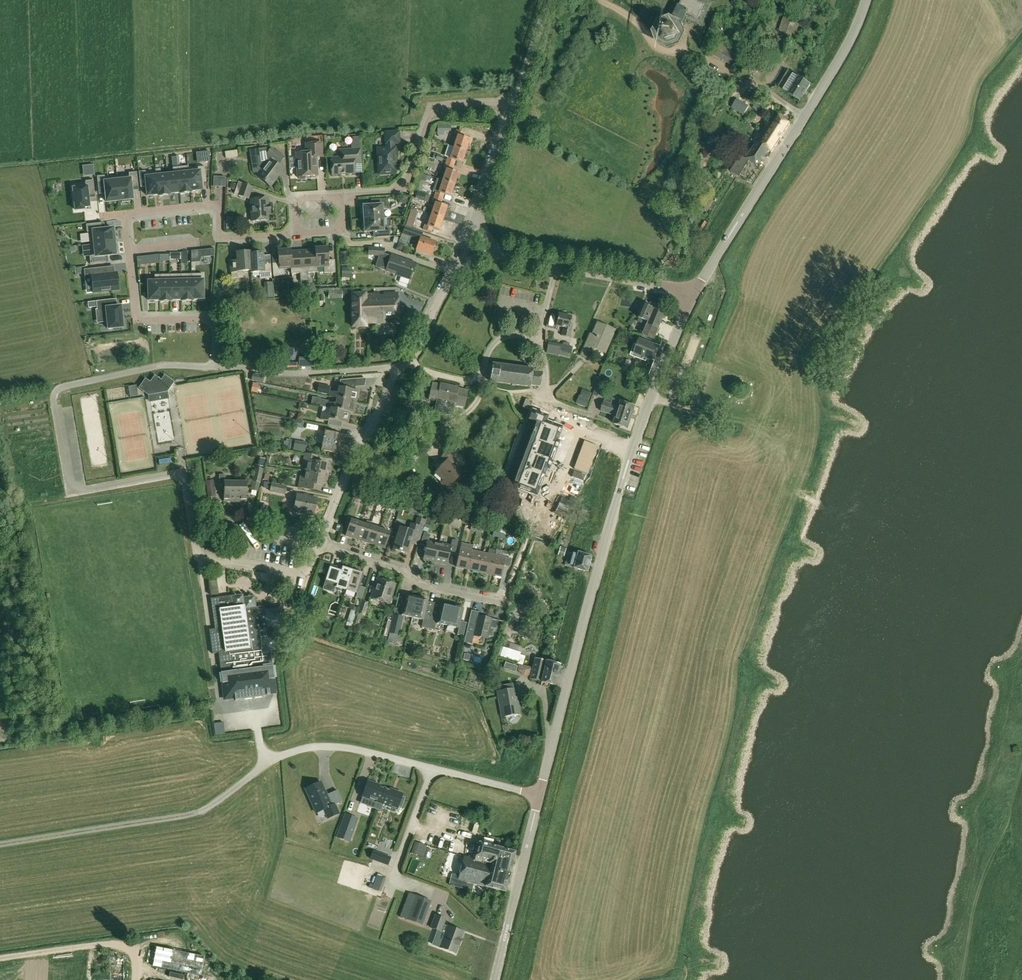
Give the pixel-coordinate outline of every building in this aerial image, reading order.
[(693,0),(682,0),(679,6),(678,6),(670,23),(669,23),(661,26),(658,33),(661,41),(668,45),(676,42),(680,34),(678,31),(687,12),(697,17),(703,5),(693,0)] [(804,12),(788,6),(776,38),(792,44),(804,12)] [(652,43),(656,39),(649,33),(646,37),(652,43)] [(712,55),(733,67),(740,54),(719,42),(712,55)] [(776,56),(781,58),(784,50),(779,48),(776,56)] [(709,69),(706,74),(713,78),(716,73),(709,69)] [(778,86),(800,100),(810,85),(788,71),(778,86)] [(757,142),(747,158),(746,159),(749,161),(756,164),(761,163),(769,150),(772,152),(791,123),(779,115),(760,144),(757,142)] [(453,147),(466,151),(470,139),(463,137),(464,133),(457,130),(455,136),(457,137),(455,142),(451,140),(449,146),(453,147)] [(379,174),(393,173),(392,165),(395,165),(394,148),(393,148),(393,144),(399,143),(399,131),(385,132),(385,144),(386,144),(386,148),(377,149),(379,174)] [(297,176),(299,176),(299,178),(300,179),(303,179),(305,177),(305,176),(317,175),(316,157),(323,157),(322,143),(305,144),(306,152),(296,153),(297,176)] [(446,163),(453,166),(455,160),(462,163),(466,151),(453,147),(450,158),(448,157),(446,163)] [(270,186),(283,169),(278,165),(284,157),(271,148),(269,150),(266,148),(255,149),(257,165),(263,169),(257,176),(270,186)] [(332,174),(355,173),(354,164),(361,163),(360,148),(338,150),(339,157),(331,158),(332,174)] [(740,176),(749,161),(746,159),(747,158),(741,155),(731,171),(740,176)] [(452,170),(453,166),(446,163),(444,169),(446,170),(442,181),(454,185),(458,173),(452,170)] [(188,166),(177,167),(180,194),(191,193),(188,166)] [(188,166),(191,193),(191,191),(202,190),(201,182),(206,182),(205,167),(189,168),(188,166)] [(173,174),(167,175),(169,195),(170,195),(170,194),(179,192),(180,194),(177,167),(173,168),(173,174)] [(160,169),(156,170),(159,196),(169,195),(167,175),(161,175),(160,169)] [(145,171),(139,172),(140,188),(146,187),(147,196),(158,195),(158,196),(159,196),(156,170),(155,170),(155,172),(145,173),(145,171)] [(129,175),(117,176),(120,201),(121,200),(122,202),(130,201),(130,199),(133,199),(131,189),(138,188),(137,172),(129,173),(129,175)] [(415,190),(431,195),(433,188),(428,186),(431,177),(421,174),(415,190)] [(226,175),(214,175),(214,185),(226,185),(226,175)] [(120,201),(117,176),(105,178),(104,176),(97,177),(99,192),(105,191),(107,202),(120,201)] [(86,183),(73,184),(75,211),(84,210),(84,208),(89,207),(88,196),(95,195),(93,180),(85,181),(86,183)] [(451,196),(454,185),(442,181),(439,192),(436,191),(434,197),(442,199),(444,194),(451,196)] [(248,199),(252,187),(238,182),(234,194),(248,199)] [(428,204),(431,195),(415,190),(412,198),(428,204)] [(426,213),(431,215),(431,214),(443,218),(447,206),(440,204),(442,199),(434,197),(432,203),(435,204),(433,209),(428,208),(417,204),(415,209),(426,213)] [(270,211),(270,205),(267,205),(267,198),(250,199),(252,221),(268,220),(267,211),(270,211)] [(364,219),(382,218),(382,209),(388,209),(388,198),(374,199),(375,205),(363,206),(363,207),(361,208),(361,213),(363,214),(364,219)] [(431,214),(431,215),(428,226),(425,225),(423,231),(431,234),(432,228),(439,230),(443,218),(431,214)] [(383,231),(382,218),(364,219),(364,224),(362,225),(362,229),(364,231),(364,232),(376,231),(376,237),(390,237),(390,231),(383,231)] [(101,223),(86,225),(87,233),(89,232),(90,244),(114,242),(114,240),(116,240),(115,231),(113,231),(113,229),(102,230),(101,223)] [(408,232),(409,226),(400,224),(399,229),(408,232)] [(421,237),(420,240),(417,250),(431,255),(436,242),(421,237)] [(91,256),(89,257),(90,264),(106,263),(105,256),(116,255),(115,252),(117,252),(117,244),(115,244),(114,242),(90,244),(91,256)] [(316,272),(315,247),(315,248),(315,250),(303,250),(304,282),(309,281),(308,273),(316,272)] [(315,247),(316,272),(317,272),(317,266),(324,266),(324,273),(335,272),(334,260),(328,260),(327,247),(315,247)] [(391,255),(391,256),(383,254),(383,248),(369,248),(369,254),(380,255),(376,266),(401,275),(401,276),(409,279),(414,264),(406,262),(407,260),(391,255)] [(291,274),(290,249),(277,250),(278,263),(272,263),(273,276),(284,275),(284,268),(290,268),(291,274)] [(290,249),(291,274),(300,273),(300,282),(304,282),(303,250),(290,251),(290,249)] [(250,272),(251,272),(250,251),(237,252),(237,264),(230,264),(231,278),(243,277),(242,271),(250,270),(250,272)] [(250,251),(251,272),(259,272),(259,278),(271,277),(270,264),(263,264),(263,253),(250,253),(250,251)] [(347,252),(339,252),(340,265),(348,265),(347,252)] [(91,276),(93,293),(119,290),(117,273),(107,274),(106,267),(84,270),(85,277),(91,276)] [(342,267),(342,280),(352,280),(352,267),(342,267)] [(191,274),(181,275),(181,301),(192,301),(191,274)] [(203,274),(191,274),(192,301),(193,301),(193,300),(203,299),(203,274)] [(160,302),(159,275),(154,275),(155,281),(148,282),(149,301),(159,300),(159,302),(160,302)] [(170,275),(159,275),(160,302),(171,301),(170,275)] [(181,301),(181,275),(170,275),(171,301),(171,300),(181,300),(181,301)] [(619,297),(631,296),(631,286),(618,287),(619,297)] [(365,293),(351,294),(352,327),(366,326),(366,323),(398,322),(397,293),(365,294),(365,293)] [(123,327),(120,307),(117,307),(116,299),(96,301),(97,309),(95,310),(103,309),(104,318),(107,318),(107,322),(108,329),(123,327)] [(639,318),(648,321),(649,322),(648,324),(659,329),(666,314),(645,305),(639,318)] [(547,314),(544,322),(550,324),(553,316),(547,314)] [(558,314),(556,326),(564,327),(562,336),(570,337),(573,324),(570,324),(572,317),(558,314)] [(649,322),(648,321),(642,335),(654,340),(659,329),(648,324),(649,322)] [(615,330),(597,322),(590,339),(588,338),(580,356),(588,359),(593,348),(605,353),(615,330)] [(409,332),(411,327),(405,323),(402,329),(409,332)] [(651,359),(656,346),(639,340),(635,353),(651,359)] [(569,346),(570,343),(565,342),(564,345),(549,342),(547,348),(546,353),(561,356),(560,359),(564,360),(565,357),(570,358),(571,353),(573,347),(569,346)] [(531,385),(541,386),(542,372),(532,370),(533,369),(492,364),(490,381),(531,386),(531,385)] [(168,391),(175,381),(173,379),(165,374),(162,379),(155,374),(151,381),(146,377),(139,387),(149,394),(168,391)] [(336,397),(356,401),(358,391),(353,390),(355,379),(340,381),(337,393),(330,391),(329,396),(336,397)] [(595,394),(602,397),(607,382),(600,379),(595,394)] [(465,407),(468,391),(464,390),(458,389),(459,387),(440,384),(440,385),(432,383),(429,399),(436,401),(434,412),(453,416),(455,405),(461,406),(465,407)] [(128,387),(130,397),(138,395),(136,385),(128,387)] [(587,407),(590,400),(579,396),(576,403),(587,407)] [(354,413),(356,401),(336,397),(335,404),(328,402),(327,408),(331,408),(350,412),(354,413)] [(321,399),(319,406),(327,408),(328,402),(328,401),(321,399)] [(523,407),(529,409),(532,401),(526,399),(523,407)] [(635,406),(621,402),(612,399),(611,403),(604,401),(601,412),(616,416),(614,424),(628,429),(635,406)] [(348,423),(350,412),(331,408),(330,414),(321,412),(320,420),(329,422),(329,420),(348,423)] [(156,420),(166,419),(165,409),(156,410),(156,420)] [(534,424),(511,489),(537,499),(547,469),(550,470),(559,443),(557,442),(562,428),(545,421),(548,416),(533,410),(531,417),(529,416),(527,421),(534,424)] [(170,434),(178,433),(176,414),(169,414),(170,434)] [(338,445),(336,445),(337,442),(341,443),(343,434),(323,431),(320,450),(337,454),(338,445)] [(289,446),(301,448),(302,440),(291,438),(289,446)] [(579,447),(571,469),(588,474),(598,447),(588,443),(586,450),(579,447)] [(173,448),(175,458),(181,456),(179,446),(173,448)] [(443,480),(440,483),(448,490),(455,482),(462,474),(451,465),(456,460),(447,452),(442,457),(447,461),(436,473),(443,480)] [(305,471),(328,476),(329,471),(326,470),(327,464),(316,462),(317,456),(305,454),(302,465),(306,465),(305,471)] [(414,454),(407,460),(411,465),(418,458),(414,454)] [(513,460),(509,471),(514,473),(518,462),(513,460)] [(263,469),(256,467),(253,481),(260,482),(263,469)] [(327,481),(328,476),(305,471),(304,477),(300,476),(298,488),(311,490),(312,484),(322,486),(324,480),(327,481)] [(235,501),(235,482),(225,482),(225,474),(219,474),(219,484),(225,484),(224,501),(235,501)] [(215,496),(213,479),(206,480),(209,497),(215,496)] [(246,482),(235,482),(235,501),(246,501),(246,482)] [(275,492),(285,494),(287,486),(271,483),(265,482),(264,485),(271,487),(270,492),(275,492)] [(314,515),(317,498),(298,494),(294,511),(314,515)] [(385,512),(387,508),(388,503),(383,502),(380,511),(385,512)] [(418,545),(423,528),(425,520),(417,517),(415,525),(411,524),(409,530),(400,528),(393,549),(407,553),(410,543),(418,545)] [(355,539),(360,522),(351,519),(345,535),(355,539)] [(360,522),(355,539),(365,542),(371,522),(366,521),(365,524),(360,522)] [(375,545),(380,529),(375,527),(376,524),(371,522),(365,542),(375,545)] [(380,529),(375,545),(385,548),(390,532),(380,529)] [(423,559),(435,562),(439,544),(428,542),(431,535),(425,533),(421,544),(426,546),(423,559)] [(439,544),(435,562),(447,565),(450,551),(456,552),(458,541),(452,539),(450,546),(439,544)] [(456,567),(468,570),(472,550),(460,548),(456,567)] [(468,570),(479,572),(483,553),(472,550),(468,570)] [(491,575),(495,556),(483,553),(479,572),(491,575)] [(574,568),(586,572),(588,565),(591,556),(578,553),(577,558),(568,555),(565,566),(574,568)] [(495,556),(491,575),(502,577),(506,558),(495,556)] [(346,590),(352,571),(340,567),(340,569),(331,566),(323,589),(332,592),(334,586),(346,590)] [(352,571),(346,590),(357,594),(356,596),(362,598),(365,589),(359,587),(363,575),(352,571)] [(395,584),(377,579),(371,598),(389,603),(395,584)] [(269,650),(276,649),(275,638),(277,638),(281,626),(285,626),(283,607),(264,609),(264,606),(256,607),(255,595),(250,596),(250,595),(247,595),(247,596),(243,597),(243,594),(211,598),(216,637),(224,697),(235,696),(235,699),(263,695),(263,692),(274,691),(271,661),(269,650)] [(308,595),(303,609),(311,611),(316,598),(308,595)] [(403,599),(397,597),(394,613),(412,617),(416,598),(404,596),(403,599)] [(428,600),(416,598),(412,617),(423,620),(422,627),(428,628),(431,615),(425,613),(428,600)] [(356,618),(354,626),(357,628),(358,624),(361,615),(364,616),(369,602),(362,600),(357,614),(356,618)] [(447,625),(452,606),(440,603),(437,616),(431,615),(428,628),(434,630),(436,623),(447,625)] [(463,608),(452,606),(447,625),(459,628),(457,635),(464,636),(467,622),(461,621),(463,608)] [(464,642),(472,644),(474,636),(488,639),(492,619),(479,616),(480,612),(472,610),(464,642)] [(400,635),(405,617),(394,614),(390,633),(400,635)] [(354,626),(356,618),(350,616),(348,621),(349,622),(349,624),(354,626)] [(382,635),(387,636),(392,618),(387,616),(382,635)] [(523,657),(521,665),(521,666),(558,675),(560,665),(535,658),(535,660),(523,657)] [(521,666),(521,665),(519,664),(517,670),(524,676),(530,678),(530,679),(555,685),(558,675),(521,666)] [(520,714),(516,688),(514,688),(513,683),(498,686),(499,690),(496,691),(497,698),(501,718),(520,714)] [(326,795),(320,782),(306,789),(316,813),(324,810),(328,818),(339,814),(334,804),(332,805),(327,795),(326,795)] [(377,810),(385,788),(368,782),(363,796),(370,799),(367,806),(377,810)] [(405,798),(401,796),(402,794),(385,788),(377,810),(381,811),(384,804),(397,809),(397,807),(401,808),(405,798)] [(351,835),(357,819),(346,815),(340,831),(351,835)] [(429,847),(415,843),(411,853),(426,858),(429,847)] [(479,843),(476,856),(493,860),(492,863),(494,863),(488,887),(506,891),(515,852),(479,843)] [(390,856),(373,850),(370,858),(387,864),(390,856)] [(493,860),(476,856),(475,859),(464,857),(458,880),(488,887),(494,863),(492,863),(493,860)] [(407,919),(421,924),(429,902),(415,896),(407,919)] [(446,919),(435,915),(430,928),(441,933),(441,932),(444,933),(439,948),(456,954),(464,932),(447,925),(447,926),(444,925),(446,919)]
